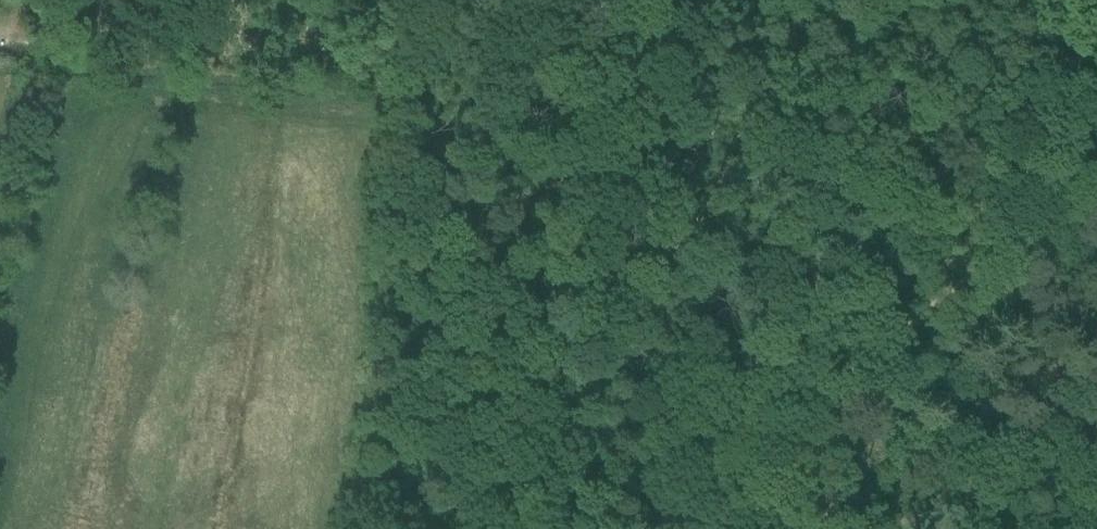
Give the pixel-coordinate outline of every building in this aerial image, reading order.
[(810,528),(826,528),(826,513),(810,513),(810,528)]
